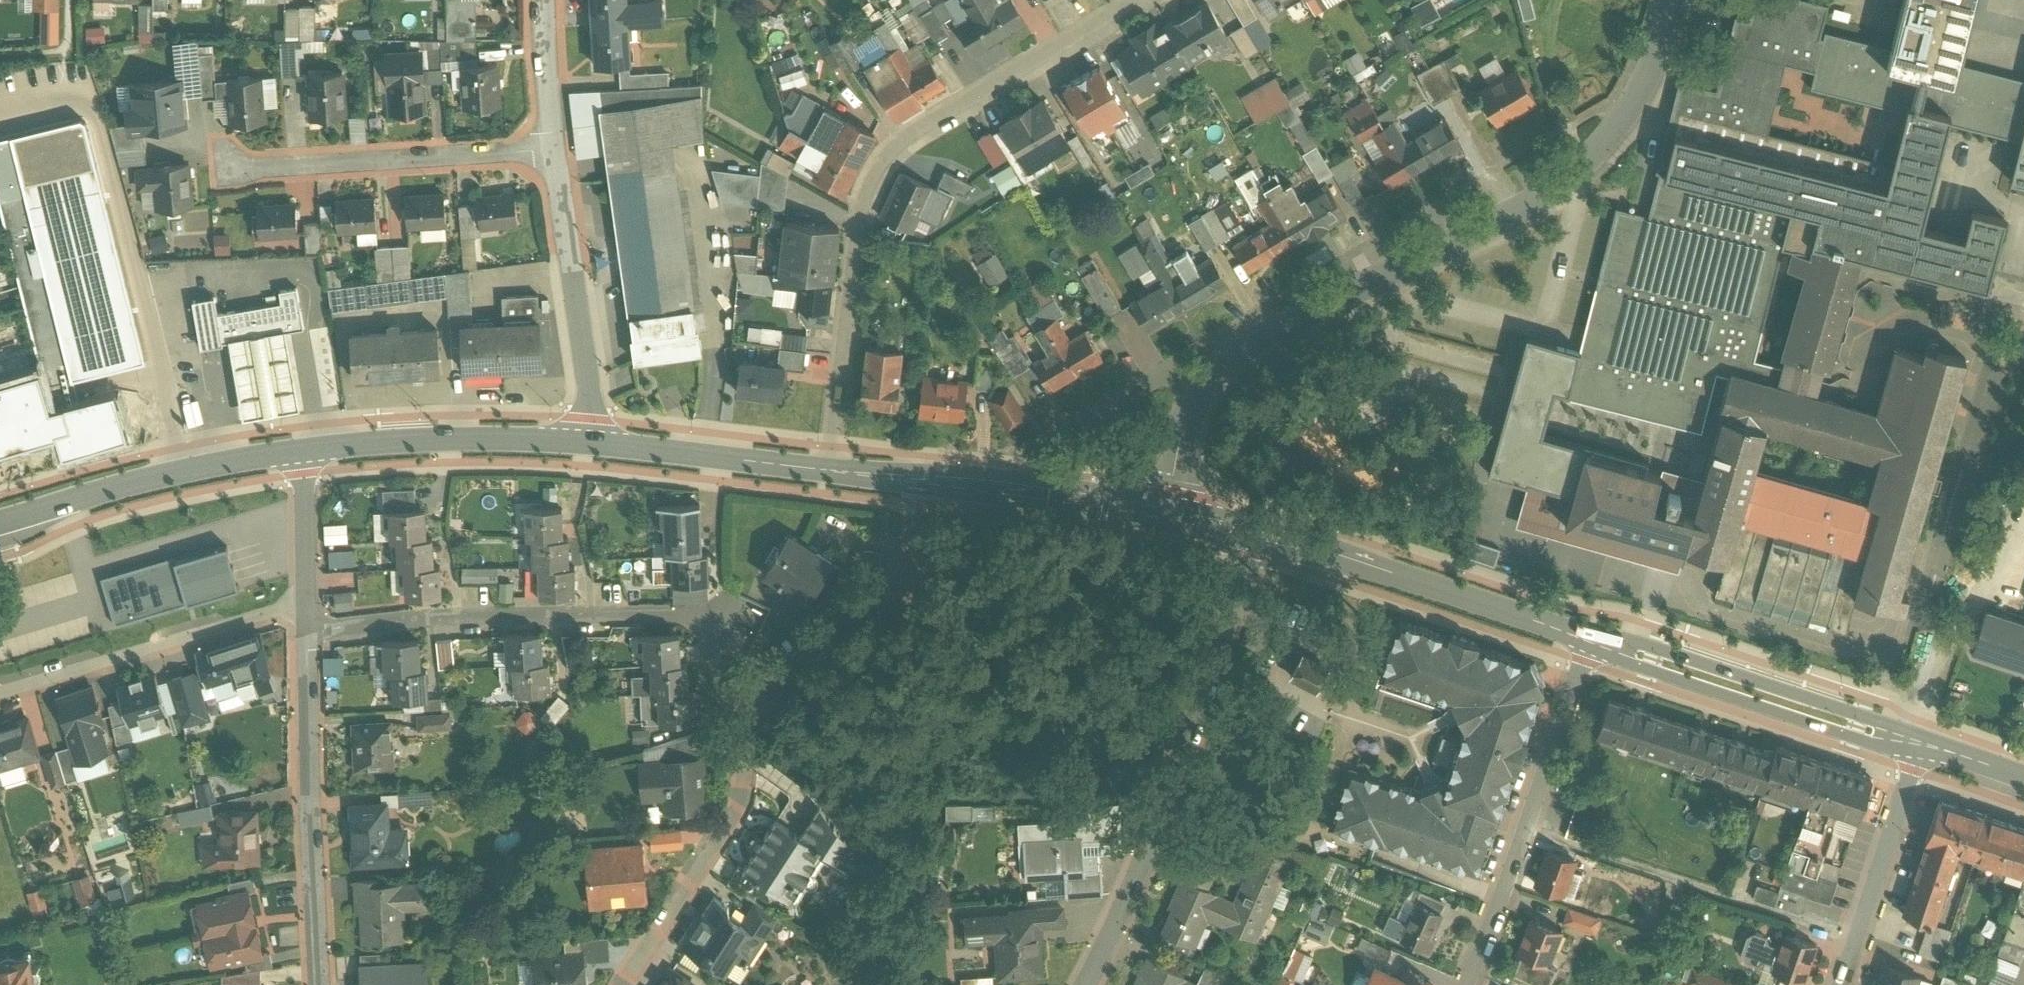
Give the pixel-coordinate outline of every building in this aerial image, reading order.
[(154,5),(154,11),(169,11),(169,0),(154,0),(154,5)] [(447,41),(476,41),(477,41),(477,0),(447,0),(447,41)] [(594,27),(627,25),(627,24),(662,22),(661,1),(626,3),(626,0),(592,0),(594,27)] [(917,9),(927,2),(926,0),(911,0),(917,9)] [(972,18),(984,11),(977,0),(961,0),(972,18)] [(984,11),(1000,39),(1026,24),(1012,0),(977,0),(984,11)] [(1247,0),(1229,0),(1244,25),(1257,17),(1247,0)] [(1269,18),(1299,0),(1259,0),(1269,18)] [(1442,14),(1435,0),(1422,0),(1412,5),(1422,25),(1442,14)] [(1535,16),(1533,0),(1521,0),(1523,18),(1535,16)] [(1548,15),(1562,16),(1562,11),(1563,0),(1549,0),(1548,15)] [(1808,0),(1754,0),(1749,19),(1735,16),(1716,91),(1718,91),(1711,119),(1762,132),(1779,63),(1815,73),(1824,39),(1823,39),(1821,38),(1829,5),(1808,0)] [(1811,89),(1905,113),(1907,104),(1949,114),(1947,122),(2020,142),(2023,125),(2023,80),(1960,64),(1976,0),(1902,0),(1890,47),(1826,32),(1824,39),(1815,73),(1811,89)] [(1207,3),(1181,19),(1182,21),(1171,28),(1169,26),(1167,27),(1168,28),(1181,50),(1188,61),(1209,49),(1209,50),(1212,49),(1208,41),(1222,33),(1226,39),(1228,38),(1207,3)] [(154,5),(139,5),(139,33),(154,33),(154,11),(154,5)] [(316,7),(300,7),(300,9),(300,36),(301,40),(316,39),(316,7)] [(950,35),(933,8),(919,17),(936,44),(950,35)] [(300,9),(285,9),(285,36),(300,36),(300,9)] [(972,18),(958,27),(974,54),(1000,39),(984,11),(972,18)] [(900,46),(885,22),(875,28),(890,52),(890,53),(900,46)] [(627,25),(594,27),(597,67),(630,65),(627,25)] [(1259,51),(1244,25),(1230,33),(1246,59),(1259,51)] [(1159,34),(1154,26),(1143,32),(1132,39),(1137,46),(1129,51),(1121,56),(1129,69),(1142,91),(1150,86),(1151,89),(1166,80),(1162,73),(1172,67),(1176,74),(1190,65),(1188,61),(1181,50),(1172,56),(1159,34)] [(87,28),(87,42),(106,41),(105,27),(87,28)] [(1181,50),(1168,28),(1159,34),(1172,56),(1181,50)] [(863,63),(846,36),(832,45),(849,72),(863,63)] [(440,41),(420,41),(421,53),(423,72),(442,71),(442,62),(440,41)] [(447,41),(440,41),(442,62),(478,59),(476,41),(447,41)] [(297,42),(280,42),(283,78),(300,77),(297,42)] [(914,68),(900,46),(890,53),(921,103),(947,87),(929,59),(914,68)] [(890,53),(890,52),(864,68),(895,118),(921,103),(890,53)] [(421,53),(387,55),(388,60),(390,92),(391,115),(425,112),(423,72),(421,53)] [(1346,58),(1350,73),(1365,68),(1361,53),(1346,58)] [(1482,65),(1488,79),(1504,72),(1498,58),(1482,65)] [(1461,90),(1445,59),(1429,68),(1446,98),(1461,90)] [(388,60),(377,61),(377,62),(376,63),(377,92),(390,92),(388,60)] [(498,65),(462,68),(464,89),(465,110),(500,108),(498,65)] [(214,66),(200,67),(203,100),(217,99),(216,82),(214,66)] [(462,68),(452,68),(454,90),(464,89),(462,68)] [(1130,119),(1100,68),(1082,78),(1112,129),(1130,119)] [(1446,98),(1429,68),(1417,74),(1433,105),(1446,98)] [(1517,68),(1478,92),(1496,125),(1536,101),(1517,68)] [(1142,91),(1129,69),(1118,75),(1132,97),(1142,91)] [(343,73),(309,75),(312,120),(346,118),(343,73)] [(668,74),(621,76),(622,90),(669,87),(668,74)] [(262,78),(216,82),(217,99),(230,98),(232,125),(266,123),(262,78)] [(1112,129),(1082,78),(1064,89),(1094,140),(1112,129)] [(181,81),(147,84),(149,107),(127,109),(129,126),(129,131),(143,130),(185,126),(181,81)] [(1716,91),(1680,82),(1669,121),(1656,173),(1659,174),(1650,210),(1648,216),(1616,208),(1596,287),(1763,330),(1782,254),(1785,255),(1787,247),(1784,246),(1789,227),(1816,234),(1814,243),(1861,253),(1869,256),(1888,179),(1892,164),(1762,132),(1711,119),(1718,91),(1716,91)] [(622,90),(599,91),(610,189),(617,239),(620,257),(623,275),(633,341),(667,335),(697,331),(673,145),(703,141),(701,85),(669,87),(622,90)] [(216,100),(216,118),(227,118),(227,100),(216,100)] [(1367,100),(1346,113),(1346,112),(1346,113),(1351,123),(1373,110),(1367,100)] [(1043,101),(1030,109),(1029,107),(1014,116),(1015,118),(1004,125),(1005,128),(1027,165),(1047,153),(1049,157),(1069,145),(1043,101)] [(1317,147),(1291,104),(1277,112),(1286,127),(1290,125),(1306,153),(1317,147)] [(1907,104),(1905,113),(1892,164),(1888,179),(1869,256),(1987,285),(2004,217),(1971,209),(1964,236),(1921,225),(1944,132),(1947,122),(1949,114),(1907,104)] [(846,120),(825,108),(818,122),(808,140),(858,167),(875,135),(846,119),(846,120)] [(1373,110),(1351,123),(1362,142),(1373,135),(1384,128),(1373,110)] [(818,122),(799,112),(790,129),(790,130),(808,140),(818,122)] [(795,120),(785,115),(780,124),(790,129),(795,120)] [(353,142),(367,141),(365,117),(351,117),(353,142)] [(1445,118),(1416,135),(1417,137),(1432,163),(1461,146),(1445,118)] [(82,121),(21,136),(0,141),(0,203),(47,390),(149,365),(82,121)] [(1417,137),(1407,143),(1394,122),(1384,128),(1412,176),(1432,163),(1417,137)] [(790,129),(780,124),(770,142),(780,148),(780,147),(790,130),(790,129)] [(143,130),(129,131),(129,126),(110,128),(117,152),(145,149),(143,130)] [(2010,181),(2023,185),(2023,127),(2010,181)] [(1027,165),(1005,128),(993,135),(1024,185),(1035,178),(1027,165)] [(1412,176),(1384,128),(1373,135),(1386,156),(1375,162),(1391,189),(1412,176)] [(808,140),(790,130),(780,147),(780,148),(798,157),(808,140)] [(858,167),(808,140),(798,157),(819,169),(814,178),(843,194),(858,167)] [(1333,174),(1317,147),(1306,153),(1303,155),(1319,182),(1333,174)] [(145,149),(117,152),(120,166),(147,163),(145,149)] [(796,164),(774,152),(767,165),(789,177),(796,164)] [(767,165),(762,163),(757,207),(785,210),(789,177),(767,165)] [(1149,164),(1137,171),(1143,181),(1155,174),(1149,164)] [(189,165),(155,169),(155,170),(138,171),(140,190),(156,188),(158,210),(192,207),(189,165)] [(1260,183),(1253,170),(1236,180),(1253,208),(1259,204),(1258,203),(1268,197),(1260,183)] [(1137,171),(1125,178),(1131,188),(1143,181),(1137,171)] [(973,185),(946,172),(940,184),(967,198),(973,185)] [(952,197),(902,174),(881,218),(911,232),(921,211),(952,225),(961,206),(951,201),(952,197)] [(1327,185),(1301,200),(1291,183),(1284,187),(1276,174),(1260,183),(1281,218),(1297,244),(1308,237),(1310,241),(1329,230),(1328,228),(1346,217),(1327,185)] [(1367,202),(1350,175),(1338,183),(1354,210),(1367,202)] [(503,196),(477,199),(481,229),(518,224),(514,193),(503,194),(503,196)] [(444,195),(406,198),(408,228),(447,226),(444,195)] [(1281,218),(1268,197),(1258,203),(1259,204),(1271,225),(1281,218)] [(375,200),(336,202),(338,233),(377,230),(375,200)] [(296,205),(257,207),(259,238),(298,235),(296,205)] [(474,206),(460,207),(462,239),(478,238),(474,206)] [(250,210),(235,212),(238,234),(253,232),(250,210)] [(1230,237),(1214,210),(1202,217),(1218,244),(1230,237)] [(1218,244),(1202,217),(1189,224),(1205,252),(1218,244)] [(1271,225),(1234,247),(1249,273),(1297,244),(1281,218),(1271,225)] [(1169,257),(1148,221),(1134,229),(1136,231),(1141,242),(1151,260),(1154,265),(1164,259),(1165,259),(1169,257)] [(839,228),(787,222),(781,274),(776,274),(776,273),(774,272),(773,275),(776,276),(833,283),(839,228)] [(321,223),(304,224),(306,255),(323,254),(321,223)] [(1141,242),(1136,231),(1113,245),(1134,278),(1153,267),(1164,285),(1165,284),(1154,265),(1151,260),(1141,242)] [(735,238),(735,253),(758,253),(758,238),(735,238)] [(1809,273),(1786,354),(1783,353),(1782,354),(1787,356),(1783,368),(1777,387),(1815,397),(1823,366),(1829,367),(1829,366),(1826,365),(1861,253),(1814,243),(1812,251),(1815,252),(1814,255),(1793,250),(1789,267),(1809,273)] [(989,244),(973,254),(978,262),(994,253),(989,244)] [(408,247),(392,248),(394,281),(407,279),(410,279),(408,247)] [(906,248),(897,247),(896,256),(905,257),(906,248)] [(392,248),(377,249),(380,283),(394,281),(392,248)] [(998,253),(979,262),(990,285),(1009,276),(998,253)] [(1165,259),(1164,259),(1154,265),(1165,284),(1167,286),(1177,280),(1165,259)] [(1212,259),(1187,274),(1203,301),(1228,286),(1212,259)] [(1093,260),(1077,270),(1082,278),(1097,268),(1098,270),(1099,270),(1093,260)] [(1098,270),(1097,268),(1082,278),(1108,319),(1123,310),(1098,270)] [(470,271),(446,274),(447,298),(450,327),(462,326),(474,326),(470,271)] [(773,275),(749,272),(739,272),(744,292),(774,295),(775,288),(774,288),(776,276),(773,275)] [(410,279),(407,279),(410,303),(447,298),(446,274),(410,279)] [(1177,280),(1167,286),(1183,313),(1203,301),(1187,274),(1177,280)] [(833,283),(776,276),(774,288),(775,288),(798,291),(796,309),(810,311),(809,322),(828,325),(833,283)] [(367,284),(328,290),(332,313),(370,308),(367,284)] [(1164,285),(1131,304),(1148,334),(1183,313),(1167,286),(1165,284),(1164,285)] [(1763,330),(1596,287),(1584,333),(1579,353),(1578,356),(1568,399),(1702,433),(1718,368),(1729,371),(1729,373),(1777,387),(1783,368),(1755,361),(1763,330)] [(255,308),(218,314),(223,343),(230,342),(262,336),(292,331),(304,329),(297,288),(280,291),(282,303),(255,308)] [(503,325),(504,369),(542,368),(539,296),(502,297),(503,325)] [(224,345),(223,343),(218,314),(216,298),(193,301),(201,349),(224,345)] [(1103,360),(1086,332),(1070,341),(1056,319),(1046,325),(1077,376),(1103,360)] [(504,369),(503,325),(474,326),(462,326),(463,371),(504,369)] [(1077,376),(1046,325),(1035,331),(1049,354),(1033,363),(1051,391),(1077,376)] [(400,327),(388,328),(389,333),(352,336),(355,379),(441,373),(438,330),(401,333),(400,327)] [(667,335),(670,357),(702,352),(698,330),(697,331),(667,335)] [(262,336),(230,342),(238,384),(244,423),(305,411),(299,373),(292,331),(262,336)] [(670,357),(667,335),(633,341),(635,356),(636,363),(670,357)] [(901,338),(879,336),(878,349),(900,351),(901,338)] [(1027,369),(1008,339),(994,347),(1013,378),(1027,369)] [(1568,399),(1578,356),(1525,342),(1488,477),(1524,486),(1513,528),(1678,573),(1685,549),(1684,548),(1693,516),(1652,505),(1661,473),(1583,452),(1540,440),(1552,395),(1568,399)] [(1965,358),(1926,346),(1923,356),(1896,348),(1877,414),(1944,434),(1965,358)] [(878,349),(867,348),(861,407),(896,411),(903,351),(900,351),(878,349)] [(806,352),(780,349),(778,367),(784,368),(784,367),(785,367),(785,370),(804,372),(806,352)] [(994,356),(978,354),(974,388),(990,390),(994,356)] [(778,367),(742,364),(742,363),(741,363),(738,393),(752,395),(752,394),(781,397),(780,398),(782,398),(785,370),(785,367),(784,367),(784,368),(778,367)] [(19,446),(19,445),(37,439),(57,431),(72,426),(65,406),(52,408),(47,390),(40,365),(12,374),(0,377),(0,452),(19,446)] [(1777,387),(1729,373),(1728,375),(1729,376),(1718,414),(1785,433),(1880,460),(1932,475),(1944,434),(1877,414),(1815,397),(1777,387)] [(963,418),(967,383),(924,378),(920,414),(963,418)] [(1008,389),(992,399),(1009,427),(1025,417),(1008,389)] [(1868,501),(1754,468),(1766,428),(1784,433),(1785,433),(1722,415),(1693,516),(1684,548),(1685,549),(1707,555),(1726,561),(1719,586),(1718,586),(1715,595),(1847,632),(1850,623),(1849,623),(1856,597),(1873,602),(1903,611),(1908,594),(1899,592),(1928,490),(1938,493),(1942,478),(1932,475),(1880,460),(1868,501)] [(415,489),(383,491),(384,512),(416,510),(415,489)] [(700,506),(657,507),(657,527),(659,527),(701,525),(700,506)] [(563,509),(522,510),(522,511),(528,511),(528,539),(527,539),(527,540),(533,540),(563,539),(563,538),(562,538),(562,510),(563,510),(563,509)] [(384,512),(384,513),(390,512),(392,540),(391,540),(391,541),(397,541),(427,539),(427,538),(426,538),(425,510),(426,510),(425,510),(416,510),(384,512)] [(348,523),(325,523),(325,542),(349,542),(348,523)] [(701,525),(659,527),(659,528),(665,527),(667,555),(666,555),(666,556),(672,556),(702,554),(701,554),(700,526),(701,526),(701,525)] [(805,545),(789,535),(764,575),(781,586),(782,583),(809,600),(808,602),(809,603),(834,563),(833,562),(832,563),(805,546),(805,545)] [(427,539),(397,541),(398,541),(400,568),(399,568),(399,569),(405,569),(435,567),(434,566),(432,539),(433,539),(427,539)] [(563,539),(533,540),(534,540),(534,568),(539,568),(569,568),(569,567),(568,540),(569,540),(569,539),(563,539)] [(1498,551),(1465,540),(1460,556),(1493,567),(1498,551)] [(223,545),(100,580),(114,630),(237,595),(223,545)] [(354,565),(354,548),(329,550),(330,566),(354,565)] [(702,554),(672,556),(672,557),(673,556),(673,568),(674,584),(673,584),(673,585),(710,583),(709,582),(708,555),(708,554),(702,554)] [(463,566),(463,580),(499,581),(499,567),(463,566)] [(435,567),(405,569),(405,570),(406,570),(407,597),(406,597),(406,598),(442,596),(441,596),(440,568),(441,568),(441,567),(435,567)] [(569,568),(539,568),(539,569),(540,569),(540,596),(540,597),(575,597),(575,596),(574,568),(575,568),(570,568),(569,568)] [(673,568),(645,569),(645,585),(673,584),(674,584),(673,568)] [(354,590),(335,591),(336,609),(355,608),(354,590)] [(1986,612),(1977,639),(1974,650),(2023,667),(2023,625),(1986,612)] [(1478,645),(1450,635),(1449,638),(1399,622),(1380,679),(1451,702),(1465,729),(1448,781),(1420,795),(1349,771),(1330,830),(1387,849),(1388,847),(1479,877),(1495,829),(1493,828),(1496,818),(1498,819),(1515,769),(1518,770),(1527,742),(1524,741),(1541,691),(1544,690),(1542,687),(1546,685),(1534,663),(1531,665),(1530,663),(1527,664),(1477,648),(1478,645)] [(245,637),(198,653),(208,685),(236,676),(241,693),(259,687),(261,693),(273,689),(261,633),(245,638),(245,637)] [(541,634),(500,637),(500,638),(506,637),(509,665),(508,665),(508,666),(514,665),(544,663),(544,662),(543,662),(541,635),(541,634)] [(679,635),(638,637),(638,638),(645,637),(646,667),(652,666),(680,665),(679,635)] [(438,668),(455,667),(453,639),(437,640),(438,668)] [(419,641),(378,643),(378,644),(385,644),(385,655),(386,672),(392,672),(421,670),(421,669),(419,642),(420,642),(419,641)] [(325,674),(344,673),(343,655),(324,656),(325,674)] [(385,655),(371,656),(373,673),(386,672),(385,655)] [(1329,669),(1305,655),(1293,676),(1317,690),(1329,669)] [(544,663),(514,665),(514,666),(515,666),(517,694),(516,694),(516,695),(552,692),(552,691),(551,691),(549,664),(550,663),(544,663)] [(680,665),(652,666),(653,695),(659,695),(688,693),(686,665),(680,665)] [(647,676),(633,677),(634,696),(641,696),(653,695),(652,666),(646,667),(647,676)] [(421,670),(392,672),(393,701),(429,699),(429,698),(428,699),(427,671),(427,670),(421,670)] [(195,672),(170,680),(184,724),(209,718),(195,672)] [(117,686),(130,725),(167,713),(155,674),(117,686)] [(93,688),(79,692),(63,697),(63,698),(58,699),(69,733),(79,763),(108,754),(98,723),(104,721),(99,705),(100,705),(99,703),(93,688)] [(688,693),(659,695),(661,724),(695,722),(694,693),(688,693)] [(653,695),(641,696),(643,725),(661,724),(659,695),(653,695)] [(284,700),(270,699),(269,714),(284,714),(284,700)] [(1638,709),(1609,699),(1597,734),(1626,744),(1638,709)] [(122,702),(110,707),(118,743),(134,738),(122,702)] [(1683,724),(1638,709),(1626,744),(1672,759),(1683,724)] [(450,715),(418,717),(419,731),(451,729),(450,715)] [(13,723),(14,726),(0,730),(0,786),(6,784),(1,768),(40,757),(28,719),(13,723)] [(390,723),(354,726),(356,770),(364,769),(364,770),(365,770),(364,769),(393,767),(390,723)] [(1729,739),(1683,724),(1672,759),(1717,774),(1729,739)] [(694,736),(667,743),(668,762),(696,760),(694,736)] [(1774,754),(1729,739),(1717,774),(1763,789),(1776,747),(1774,754)] [(69,747),(57,751),(66,783),(79,779),(69,747)] [(1822,762),(1776,747),(1763,789),(1760,797),(1806,812),(1808,804),(1822,762)] [(56,751),(44,755),(53,787),(65,783),(56,751)] [(668,762),(645,764),(648,793),(668,791),(669,811),(687,810),(687,805),(705,804),(703,778),(701,778),(699,762),(701,762),(701,760),(696,760),(668,762)] [(1871,779),(1822,762),(1808,804),(1838,814),(1858,821),(1871,779)] [(1608,786),(1585,779),(1565,837),(1588,845),(1608,786)] [(800,785),(777,820),(800,835),(820,806),(807,791),(800,785)] [(432,791),(398,793),(398,807),(433,805),(432,791)] [(1989,817),(1940,801),(1926,842),(1927,843),(1955,852),(1975,859),(1989,817)] [(973,804),(973,818),(993,818),(993,805),(973,804)] [(1127,804),(1104,804),(1104,812),(1104,818),(1123,817),(1128,816),(1127,804)] [(1838,814),(1808,804),(1806,812),(1793,850),(1823,859),(1838,814)] [(212,805),(178,813),(181,826),(215,818),(212,805)] [(386,805),(351,807),(355,865),(361,864),(361,866),(375,865),(375,864),(407,862),(406,841),(388,842),(386,805)] [(145,806),(135,809),(137,819),(147,817),(145,806)] [(860,855),(820,806),(800,835),(825,852),(820,859),(847,877),(860,855)] [(969,806),(947,806),(947,818),(969,818),(969,806)] [(1104,812),(1086,813),(1086,820),(1059,822),(1060,837),(1066,836),(1066,841),(1078,841),(1078,842),(1100,840),(1100,844),(1118,843),(1119,830),(1125,829),(1123,817),(1104,818),(1104,812)] [(257,813),(221,814),(222,845),(214,845),(215,865),(239,864),(240,865),(253,865),(253,863),(259,863),(258,845),(260,845),(259,828),(257,828),(257,813)] [(1989,817),(1975,859),(2023,875),(2023,829),(1989,817)] [(744,868),(743,871),(764,885),(792,903),(820,859),(825,852),(800,835),(777,820),(776,820),(744,868)] [(1066,836),(1060,837),(1059,822),(1018,824),(1019,844),(1035,843),(1037,875),(1036,875),(1036,876),(1065,874),(1065,880),(1068,880),(1067,874),(1081,873),(1081,872),(1079,855),(1078,842),(1078,841),(1066,841),(1066,836)] [(1387,849),(1330,830),(1324,850),(1370,865),(1376,848),(1477,882),(1479,877),(1388,847),(1387,849)] [(665,832),(653,833),(654,846),(666,845),(665,832)] [(1313,855),(1264,839),(1260,849),(1289,861),(1289,862),(1307,870),(1313,855)] [(1955,852),(1927,843),(1903,915),(1928,923),(1933,925),(1934,925),(1954,862),(1952,861),(1955,852)] [(642,845),(587,850),(591,906),(647,901),(642,845)] [(1260,849),(1235,905),(1234,905),(1225,925),(1226,926),(1225,928),(1255,941),(1289,862),(1289,861),(1260,849)] [(1823,859),(1793,850),(1780,888),(1805,896),(1830,904),(1837,883),(1817,877),(1823,859)] [(1575,861),(1548,852),(1536,885),(1562,895),(1571,871),(1575,861)] [(1103,853),(1079,855),(1081,872),(1104,871),(1103,853)] [(1193,857),(1173,903),(1177,905),(1164,934),(1193,947),(1205,917),(1225,925),(1234,905),(1215,897),(1216,895),(1203,889),(1205,886),(1207,887),(1216,867),(1193,857)] [(764,885),(743,871),(744,868),(740,865),(728,883),(755,900),(764,885)] [(1571,871),(1562,895),(1574,899),(1582,875),(1571,871)] [(73,877),(80,901),(97,897),(90,872),(73,877)] [(111,896),(132,896),(132,874),(111,873),(111,896)] [(2012,912),(2023,917),(2023,877),(2012,912)] [(253,878),(228,883),(231,895),(248,891),(249,893),(256,891),(253,878)] [(378,881),(356,882),(356,896),(362,896),(364,942),(404,940),(403,906),(420,905),(420,894),(432,894),(432,883),(378,886),(378,881)] [(1779,893),(1758,886),(1753,899),(1774,906),(1779,893)] [(28,891),(32,908),(47,905),(43,888),(28,891)] [(1780,888),(1779,893),(1774,906),(1799,914),(1805,896),(1780,888)] [(1442,903),(1411,889),(1406,901),(1415,905),(1416,904),(1437,913),(1442,903)] [(231,895),(221,897),(221,899),(199,904),(205,929),(195,931),(198,943),(207,941),(213,966),(235,961),(236,963),(245,960),(263,956),(263,955),(257,930),(259,929),(256,917),(254,918),(249,893),(248,891),(231,895)] [(728,906),(714,897),(697,924),(693,922),(679,944),(705,962),(706,961),(726,974),(736,959),(746,965),(752,955),(751,954),(762,937),(743,924),(731,916),(728,906)] [(780,917),(758,902),(743,924),(762,937),(765,939),(780,917)] [(1415,905),(1407,924),(1390,916),(1383,933),(1384,933),(1430,954),(1436,939),(1431,937),(1441,915),(1437,913),(1416,904),(1415,905)] [(1063,909),(1015,912),(1015,916),(964,920),(966,944),(998,942),(1000,978),(1041,975),(1037,927),(1064,925),(1063,909)] [(1600,920),(1569,910),(1565,923),(1595,933),(1600,920)] [(2012,912),(2003,941),(2023,948),(2023,917),(2012,912)] [(1327,944),(1335,926),(1312,916),(1304,934),(1327,944)] [(1531,920),(1518,954),(1523,955),(1514,976),(1538,984),(1550,984),(1556,969),(1549,966),(1562,933),(1531,920)] [(1933,925),(1928,923),(1918,954),(1941,961),(1951,930),(1934,925),(1933,925)] [(1766,937),(1755,932),(1747,936),(1741,953),(1745,960),(1756,964),(1764,961),(1775,965),(1781,948),(1769,944),(1766,937)] [(1193,947),(1164,934),(1159,946),(1188,959),(1193,947)] [(1816,945),(1786,934),(1781,948),(1775,965),(1773,972),(1778,974),(1803,983),(1803,981),(1816,945)] [(609,937),(565,941),(566,955),(583,954),(583,962),(591,961),(591,962),(611,960),(609,937)] [(2003,941),(1998,956),(2019,963),(2023,950),(2023,948),(2003,941)] [(1391,951),(1370,942),(1365,954),(1386,963),(1391,951)] [(1303,980),(1313,955),(1294,948),(1279,984),(1292,984),(1296,977),(1303,980)] [(0,958),(0,984),(36,984),(30,953),(0,958)] [(263,956),(245,960),(248,972),(261,970),(273,967),(270,953),(263,955),(263,956)] [(534,958),(536,977),(546,976),(547,984),(585,984),(583,962),(583,954),(566,955),(534,958)] [(1148,960),(1135,984),(1138,984),(1193,984),(1183,980),(1184,978),(1148,960)] [(360,966),(361,984),(429,984),(427,962),(426,962),(426,967),(397,969),(397,964),(360,966)] [(1884,966),(1877,984),(1916,984),(1918,978),(1884,966)] [(1206,967),(1197,984),(1235,984),(1237,981),(1206,967)] [(1397,984),(1375,969),(1367,984),(1430,984),(1407,969),(1397,984)] [(222,977),(223,984),(259,984),(262,984),(261,970),(248,972),(222,977)] [(661,984),(694,984),(671,970),(661,984)] [(1778,974),(1774,984),(1804,984),(1805,982),(1803,981),(1803,983),(1778,974)] [(1943,975),(1940,984),(1973,984),(1943,975)]
